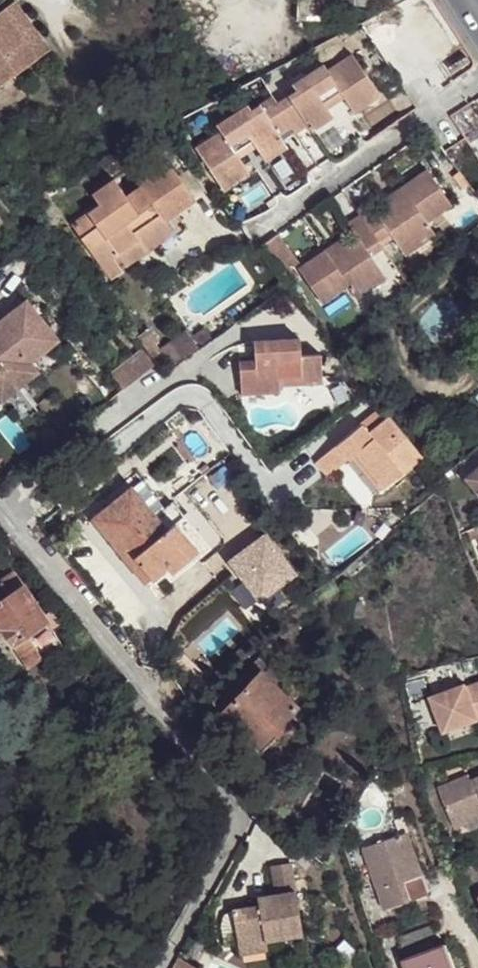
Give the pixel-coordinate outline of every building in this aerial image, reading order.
[(323,0),(293,0),(292,23),(322,24),(323,4),(323,0)] [(27,25),(14,6),(0,16),(0,88),(47,57),(35,37),(28,42),(20,28),(27,25)] [(35,37),(27,25),(20,28),(28,42),(35,37)] [(369,100),(382,92),(359,54),(359,56),(333,72),(336,76),(323,84),(317,74),(300,85),(302,91),(283,103),(278,95),(258,109),(255,102),(237,113),(243,123),(230,131),(228,128),(202,144),(225,180),(239,173),(242,178),(254,169),(248,159),(242,149),(259,138),(265,147),(268,152),(290,138),(286,132),(298,124),(303,132),(315,125),(318,131),(339,118),(336,114),(330,104),(347,93),(353,103),(361,114),(373,107),(369,100)] [(329,65),(317,74),(323,84),(336,76),(333,72),(329,65)] [(386,98),(382,92),(369,100),(373,107),(386,98)] [(336,114),(353,103),(347,93),(330,104),(336,114)] [(224,120),(230,131),(243,123),(237,113),(224,120)] [(344,126),(339,118),(318,131),(323,140),(344,126)] [(248,159),(265,147),(259,138),(242,149),(248,159)] [(293,145),(290,138),(268,152),(273,159),(293,145)] [(150,236),(167,224),(198,203),(172,164),(141,185),(143,189),(129,197),(117,181),(95,196),(103,207),(74,226),(91,250),(108,238),(121,257),(142,241),(138,235),(147,228),(150,236)] [(332,255),(327,247),(302,264),(323,299),(349,284),(353,289),(383,270),(374,255),(385,247),(382,241),(393,234),(403,249),(434,229),(431,223),(456,205),(433,171),(407,186),(412,195),(395,207),(384,214),(374,199),(359,208),(364,215),(351,223),(361,238),(350,244),(332,255)] [(390,199),(395,207),(412,195),(407,186),(390,199)] [(176,236),(167,224),(150,236),(147,228),(138,235),(142,241),(121,257),(108,238),(91,250),(112,279),(176,236)] [(438,236),(434,229),(403,249),(407,256),(438,236)] [(345,236),(327,247),(332,255),(350,244),(345,236)] [(388,277),(383,270),(353,289),(357,296),(388,277)] [(0,321),(0,374),(5,370),(20,389),(42,371),(33,361),(61,339),(28,298),(0,321)] [(180,338),(155,358),(166,373),(192,354),(180,338)] [(262,349),(253,349),(253,366),(239,367),(238,394),(257,393),(277,391),(277,387),(277,380),(300,378),(300,354),(301,339),(261,341),(262,349)] [(253,341),(253,349),(262,349),(261,341),(253,341)] [(125,390),(155,367),(142,350),(112,373),(125,390)] [(323,354),(300,354),(300,378),(300,384),(324,383),(323,354)] [(0,374),(0,400),(2,403),(20,389),(5,370),(0,374)] [(300,384),(300,378),(277,380),(277,387),(300,385),(300,384)] [(278,401),(277,391),(257,393),(257,402),(278,401)] [(401,476),(422,457),(391,417),(369,435),(401,476)] [(401,476),(369,435),(363,429),(340,448),(351,462),(357,457),(386,491),(401,476)] [(464,485),(477,502),(477,473),(464,485)] [(449,477),(442,483),(440,489),(441,490),(443,492),(454,482),(449,477)] [(200,548),(178,520),(169,528),(158,515),(135,486),(95,516),(131,560),(137,556),(154,576),(168,564),(172,571),(200,548)] [(214,548),(176,501),(158,515),(169,528),(178,520),(200,548),(172,571),(168,575),(172,581),(214,548)] [(24,584),(15,570),(0,580),(9,594),(24,584)] [(0,599),(0,629),(1,629),(4,628),(29,666),(63,644),(24,584),(9,594),(0,599)] [(362,600),(349,603),(351,616),(363,615),(362,600)] [(285,717),(297,703),(261,670),(248,684),(224,710),(260,744),(274,729),(285,717)] [(214,703),(224,710),(248,684),(238,675),(214,703)] [(464,683),(472,707),(477,704),(477,683),(476,679),(464,683)] [(472,707),(464,683),(425,697),(439,734),(477,720),(472,707)] [(289,722),(285,717),(274,729),(280,734),(289,722)] [(468,780),(466,775),(434,788),(453,830),(477,818),(477,776),(468,780)] [(363,835),(366,843),(399,832),(396,823),(363,835)] [(399,832),(366,843),(361,846),(384,907),(409,898),(403,879),(418,873),(403,831),(399,832)] [(285,858),(266,860),(270,889),(252,892),(252,894),(254,900),(244,902),(227,904),(233,939),(277,932),(297,928),(285,858)] [(423,891),(418,873),(403,879),(409,898),(423,891)] [(219,941),(233,939),(227,904),(218,910),(215,921),(219,941)] [(442,944),(436,946),(429,928),(396,940),(404,957),(401,958),(404,967),(451,967),(442,944)] [(277,932),(233,939),(234,949),(278,942),(277,932)] [(171,967),(195,967),(196,966),(178,956),(171,967)]
